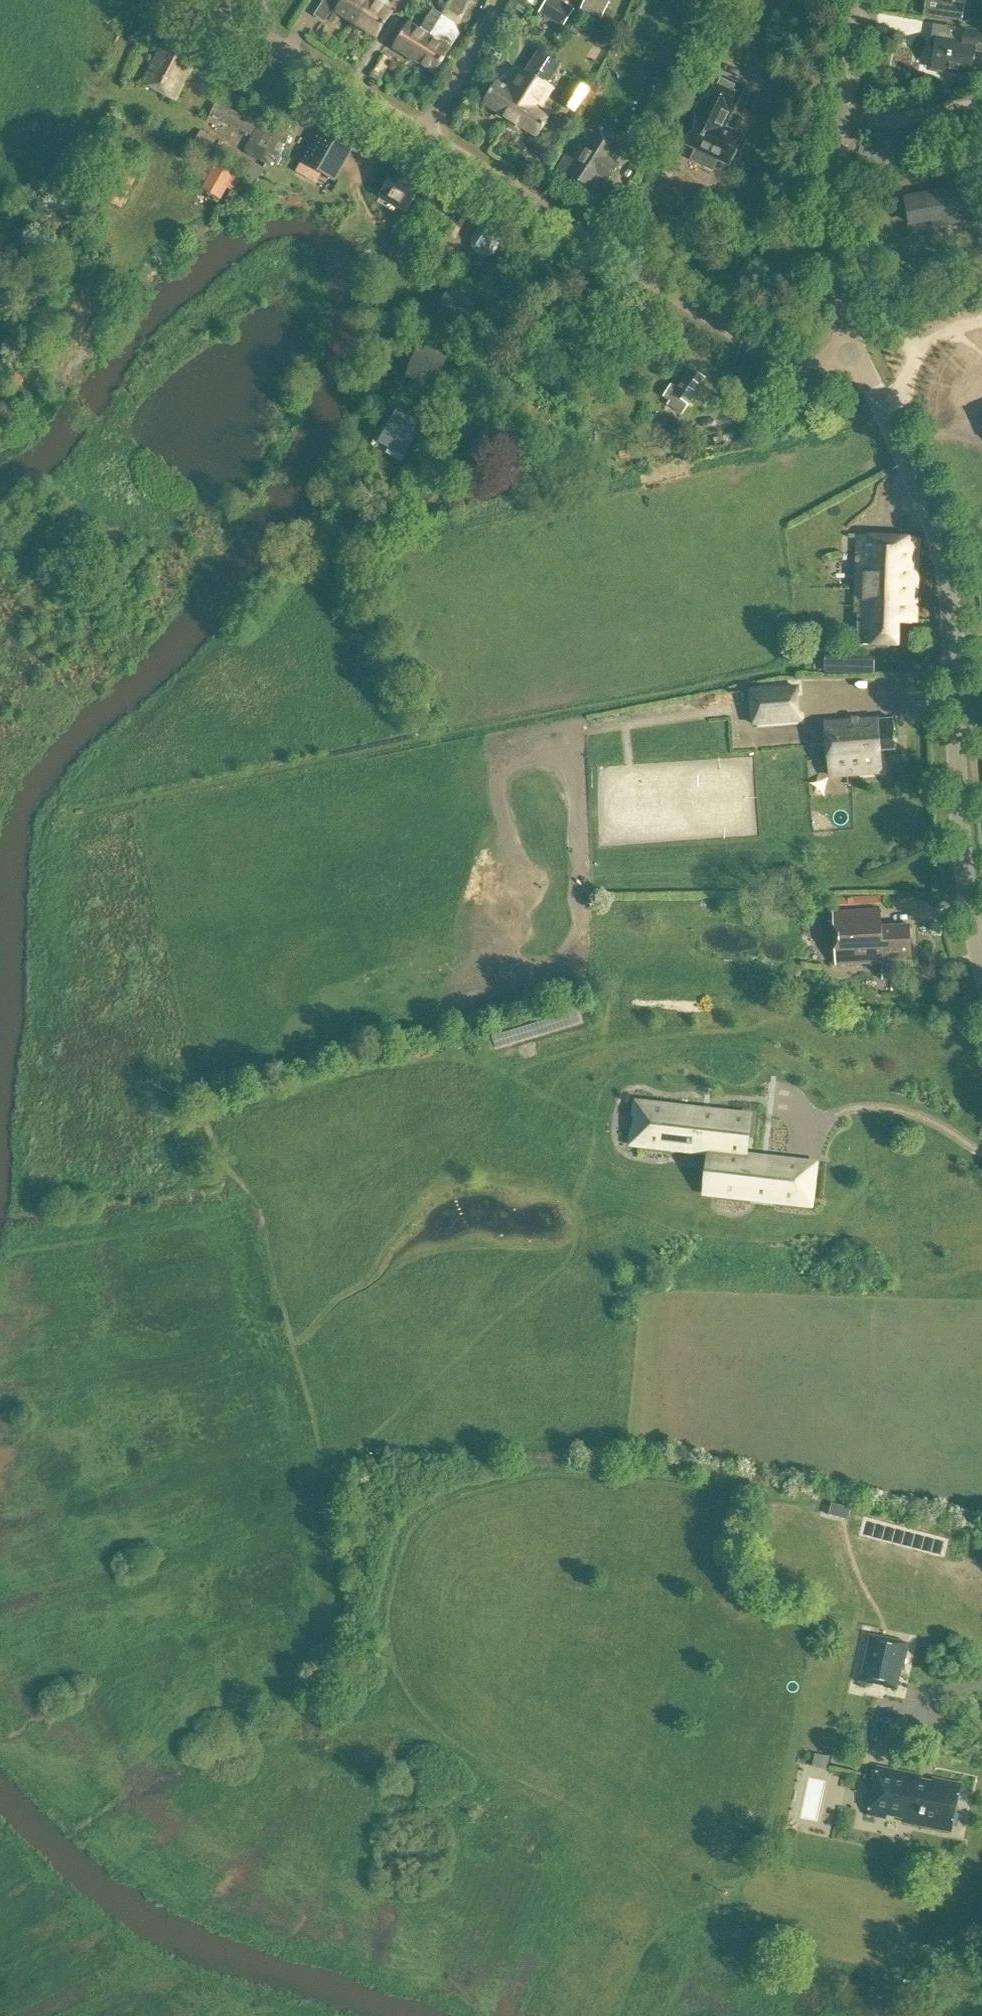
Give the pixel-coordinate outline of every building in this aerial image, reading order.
[(357,25),(372,1),(372,0),(344,0),(337,13),(357,25)] [(372,1),(357,25),(377,38),(392,14),(386,11),(393,0),(372,0),(372,1)] [(540,12),(564,27),(575,9),(560,0),(548,0),(540,12)] [(583,12),(603,19),(611,2),(607,0),(587,0),(583,12)] [(926,0),(924,17),(961,23),(964,6),(952,4),(952,0),(924,0),(926,0)] [(394,48),(414,61),(443,15),(434,9),(420,32),(409,25),(394,48)] [(453,23),(454,22),(443,15),(414,61),(435,74),(449,50),(459,35),(456,25),(453,23)] [(965,31),(963,44),(936,39),(935,49),(932,48),(930,60),(933,60),(931,69),(948,72),(947,74),(959,76),(959,74),(971,75),(975,51),(981,52),(981,34),(965,31)] [(190,52),(175,43),(172,49),(164,45),(143,84),(175,101),(195,61),(187,57),(190,52)] [(510,91),(497,82),(483,105),(510,121),(524,99),(532,85),(550,58),(540,51),(522,79),(519,77),(510,91)] [(543,92),(554,75),(560,64),(550,58),(532,85),(524,99),(510,121),(537,138),(551,116),(538,108),(546,94),(543,92)] [(681,142),(696,149),(691,161),(712,171),(718,160),(729,165),(742,137),(727,130),(747,87),(715,73),(681,142)] [(574,79),(559,102),(577,113),(592,89),(574,79)] [(276,165),(290,135),(216,103),(207,124),(219,129),(221,124),(252,137),(246,152),(276,165)] [(625,145),(595,126),(573,158),(568,155),(559,169),(591,190),(600,177),(608,182),(619,165),(614,162),(625,145)] [(235,191),(242,178),(255,186),(266,169),(222,144),(202,132),(193,146),(217,161),(202,190),(212,193),(222,198),(228,188),(235,191)] [(320,132),(301,165),(329,180),(348,147),(320,132)] [(394,175),(384,192),(409,208),(423,184),(412,177),(397,169),(394,175)] [(934,226),(958,222),(953,191),(907,200),(911,224),(933,221),(934,226)] [(492,221),(491,224),(487,222),(485,225),(483,224),(475,239),(477,240),(473,249),(490,258),(495,248),(497,249),(503,239),(500,238),(503,232),(497,229),(499,225),(492,221)] [(449,287),(439,313),(470,325),(480,300),(449,287)] [(419,349),(408,377),(435,388),(447,360),(419,349)] [(705,380),(691,370),(678,390),(672,386),(665,397),(672,402),(669,406),(683,414),(705,380)] [(4,409),(3,426),(16,426),(17,409),(4,409)] [(405,456),(411,445),(418,429),(422,423),(396,410),(379,443),(405,456)] [(454,459),(464,478),(487,466),(477,447),(454,459)] [(918,539),(859,537),(856,618),(859,618),(859,645),(898,646),(899,624),(916,625),(918,539)] [(843,672),(843,657),(825,657),(825,672),(843,672)] [(753,725),(801,721),(799,688),(751,692),(753,725)] [(895,751),(896,751),(894,720),(893,720),(826,725),(830,776),(882,772),(880,752),(895,751)] [(882,927),(881,911),(833,913),(836,966),(882,963),(883,980),(896,980),(895,959),(913,958),(911,926),(882,927)] [(708,1155),(704,1196),(813,1208),(817,1162),(747,1155),(751,1115),(634,1101),(628,1146),(708,1155)] [(832,1503),(829,1515),(848,1520),(851,1508),(832,1503)] [(870,1636),(860,1682),(898,1690),(903,1668),(904,1668),(909,1644),(870,1636)] [(815,1753),(812,1767),(828,1770),(830,1757),(815,1753)] [(919,1776),(879,1768),(869,1815),(885,1818),(885,1816),(905,1820),(905,1822),(951,1832),(960,1784),(935,1779),(935,1783),(919,1779),(919,1776)]
